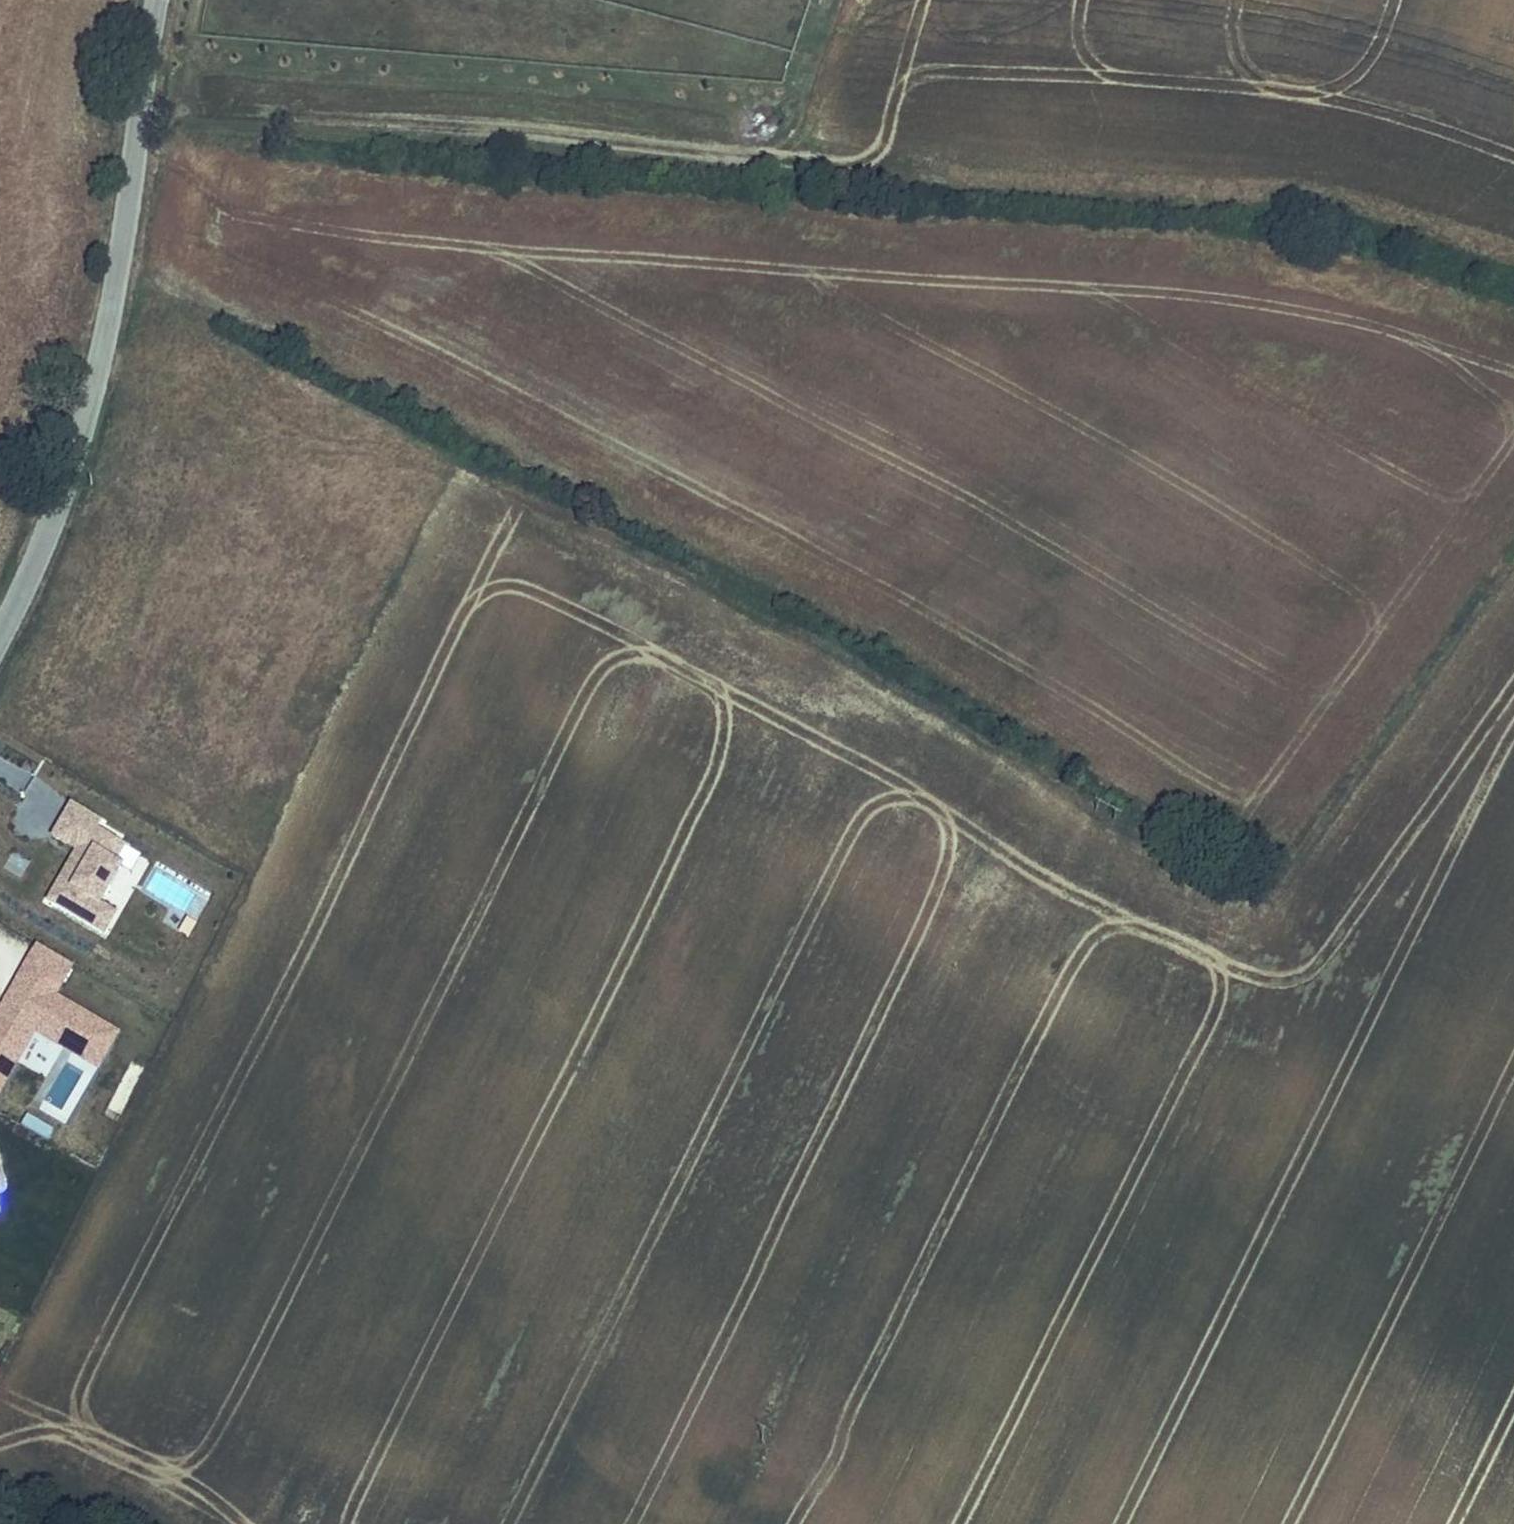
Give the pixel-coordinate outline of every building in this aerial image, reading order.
[(103,821),(70,803),(50,837),(73,852),(44,901),(105,935),(118,911),(102,903),(122,866),(131,872),(141,856),(128,846),(98,829),(103,821)] [(198,924),(184,918),(176,933),(190,938),(198,924)] [(0,1011),(0,1098),(2,1099),(36,1034),(105,1070),(121,1035),(55,997),(74,967),(37,946),(0,1011)]
